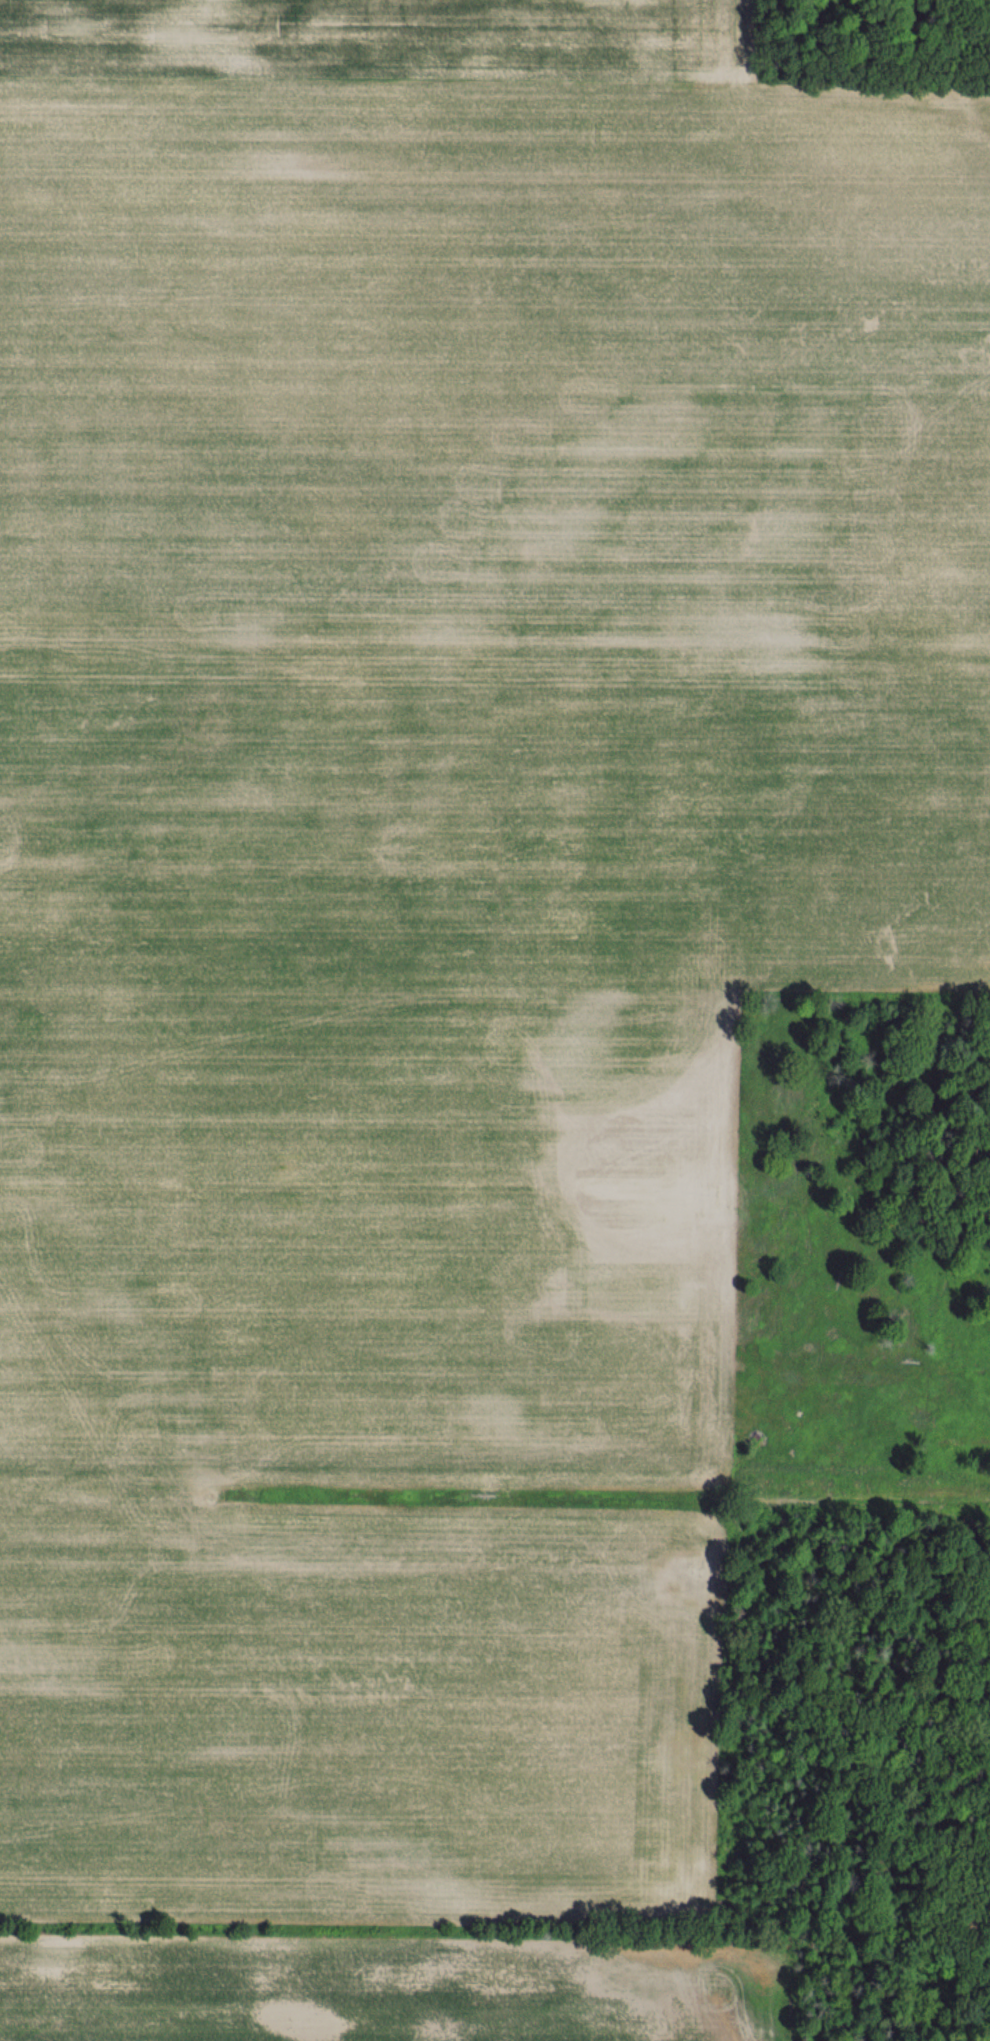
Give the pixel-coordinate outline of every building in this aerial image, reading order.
[(759,1451),(764,1437),(752,1433),(747,1447),(759,1451)]
